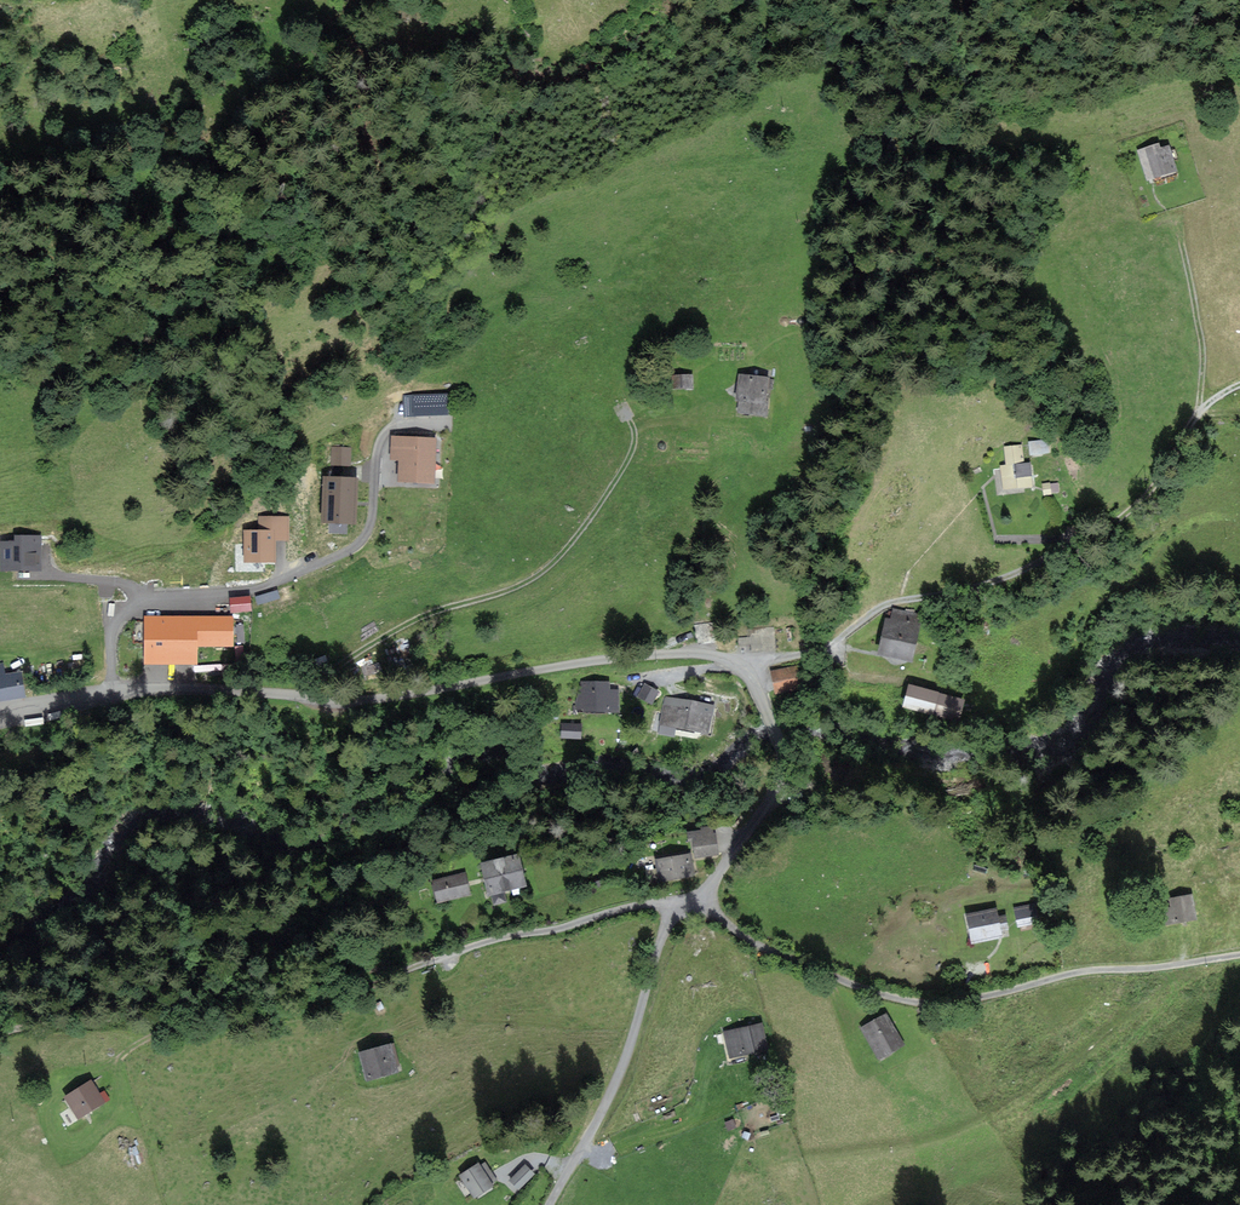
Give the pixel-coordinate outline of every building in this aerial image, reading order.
[(1159,150),(1157,145),(1140,150),(1148,178),(1175,170),(1168,147),(1159,150)] [(764,416),(770,378),(740,374),(737,397),(740,397),(738,412),(764,416)] [(691,389),(692,376),(673,375),(673,388),(691,389)] [(447,412),(446,394),(414,396),(415,414),(447,412)] [(432,481),(435,439),(392,437),(391,458),(399,458),(398,479),(432,481)] [(331,444),(330,463),(351,464),(352,445),(331,444)] [(1021,446),(1005,448),(1007,465),(1000,466),(1002,489),(1031,486),(1028,463),(1022,463),(1021,446)] [(356,523),(358,475),(323,474),(321,522),(356,523)] [(287,539),(287,517),(259,517),(259,531),(245,531),(246,561),(274,560),(274,539),(287,539)] [(39,568),(39,538),(39,536),(16,537),(16,543),(3,543),(4,569),(39,568)] [(250,610),(249,597),(231,599),(233,612),(250,610)] [(923,615),(894,609),(892,619),(886,618),(877,654),(912,662),(923,615)] [(232,645),(231,617),(146,618),(147,663),(196,662),(196,645),(232,645)] [(1,665),(0,665),(0,699),(23,695),(20,674),(3,677),(1,665)] [(799,668),(774,673),(777,690),(802,685),(799,668)] [(610,689),(610,683),(579,682),(578,710),(618,711),(619,690),(610,689)] [(657,690),(645,684),(638,696),(650,703),(657,690)] [(962,699),(911,687),(907,705),(958,717),(962,699)] [(703,704),(676,699),(668,698),(667,703),(663,721),(708,730),(712,710),(713,706),(703,704)] [(562,720),(561,736),(582,737),(582,721),(562,720)] [(700,834),(691,836),(694,856),(717,852),(713,830),(700,832),(700,834)] [(526,885),(518,854),(481,863),(488,893),(491,892),(494,904),(506,901),(503,891),(526,885)] [(688,856),(659,860),(662,879),(691,875),(688,856)] [(471,895),(466,873),(434,881),(439,902),(471,895)] [(1191,894),(1170,899),(1171,907),(1164,909),(1167,924),(1196,919),(1191,894)] [(1040,922),(1034,902),(1013,907),(1019,928),(1040,922)] [(997,910),(966,917),(972,943),(1003,937),(1002,930),(1009,929),(1006,915),(998,916),(997,910)] [(885,1015),(865,1027),(882,1056),(902,1044),(885,1015)] [(723,1031),(729,1055),(765,1047),(759,1022),(723,1031)] [(398,1064),(393,1044),(359,1052),(366,1078),(396,1071),(394,1066),(398,1064)] [(104,1101),(92,1080),(66,1096),(79,1117),(104,1101)] [(495,1179),(485,1163),(481,1166),(479,1163),(461,1174),(475,1196),(493,1185),(491,1182),(495,1179)] [(533,1173),(525,1165),(511,1180),(519,1188),(533,1173)]
